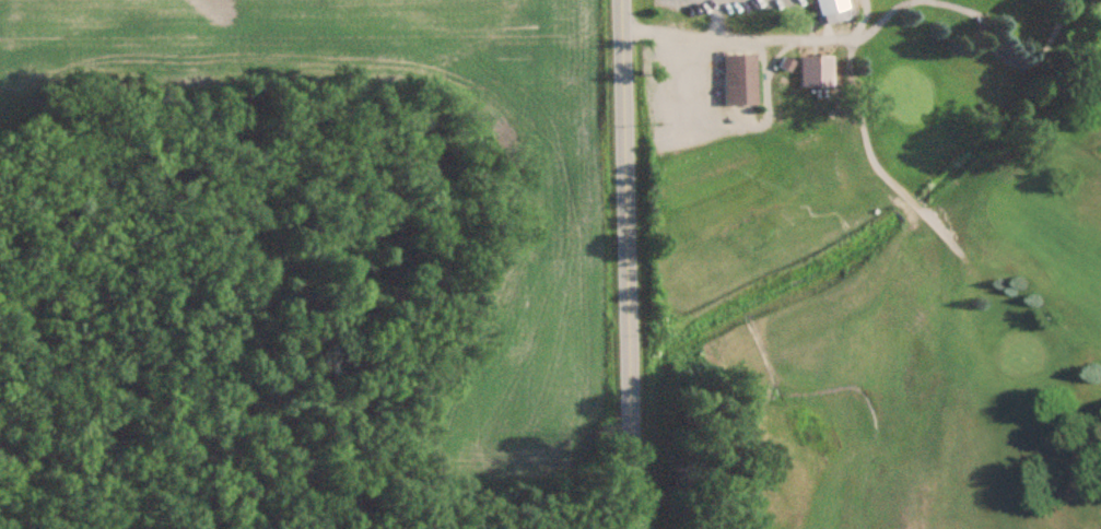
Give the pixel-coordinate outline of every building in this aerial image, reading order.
[(847,12),(844,0),(815,0),(819,18),(847,12)] [(757,55),(725,56),(725,106),(757,106),(757,55)] [(801,58),(801,89),(834,89),(834,58),(801,58)]
